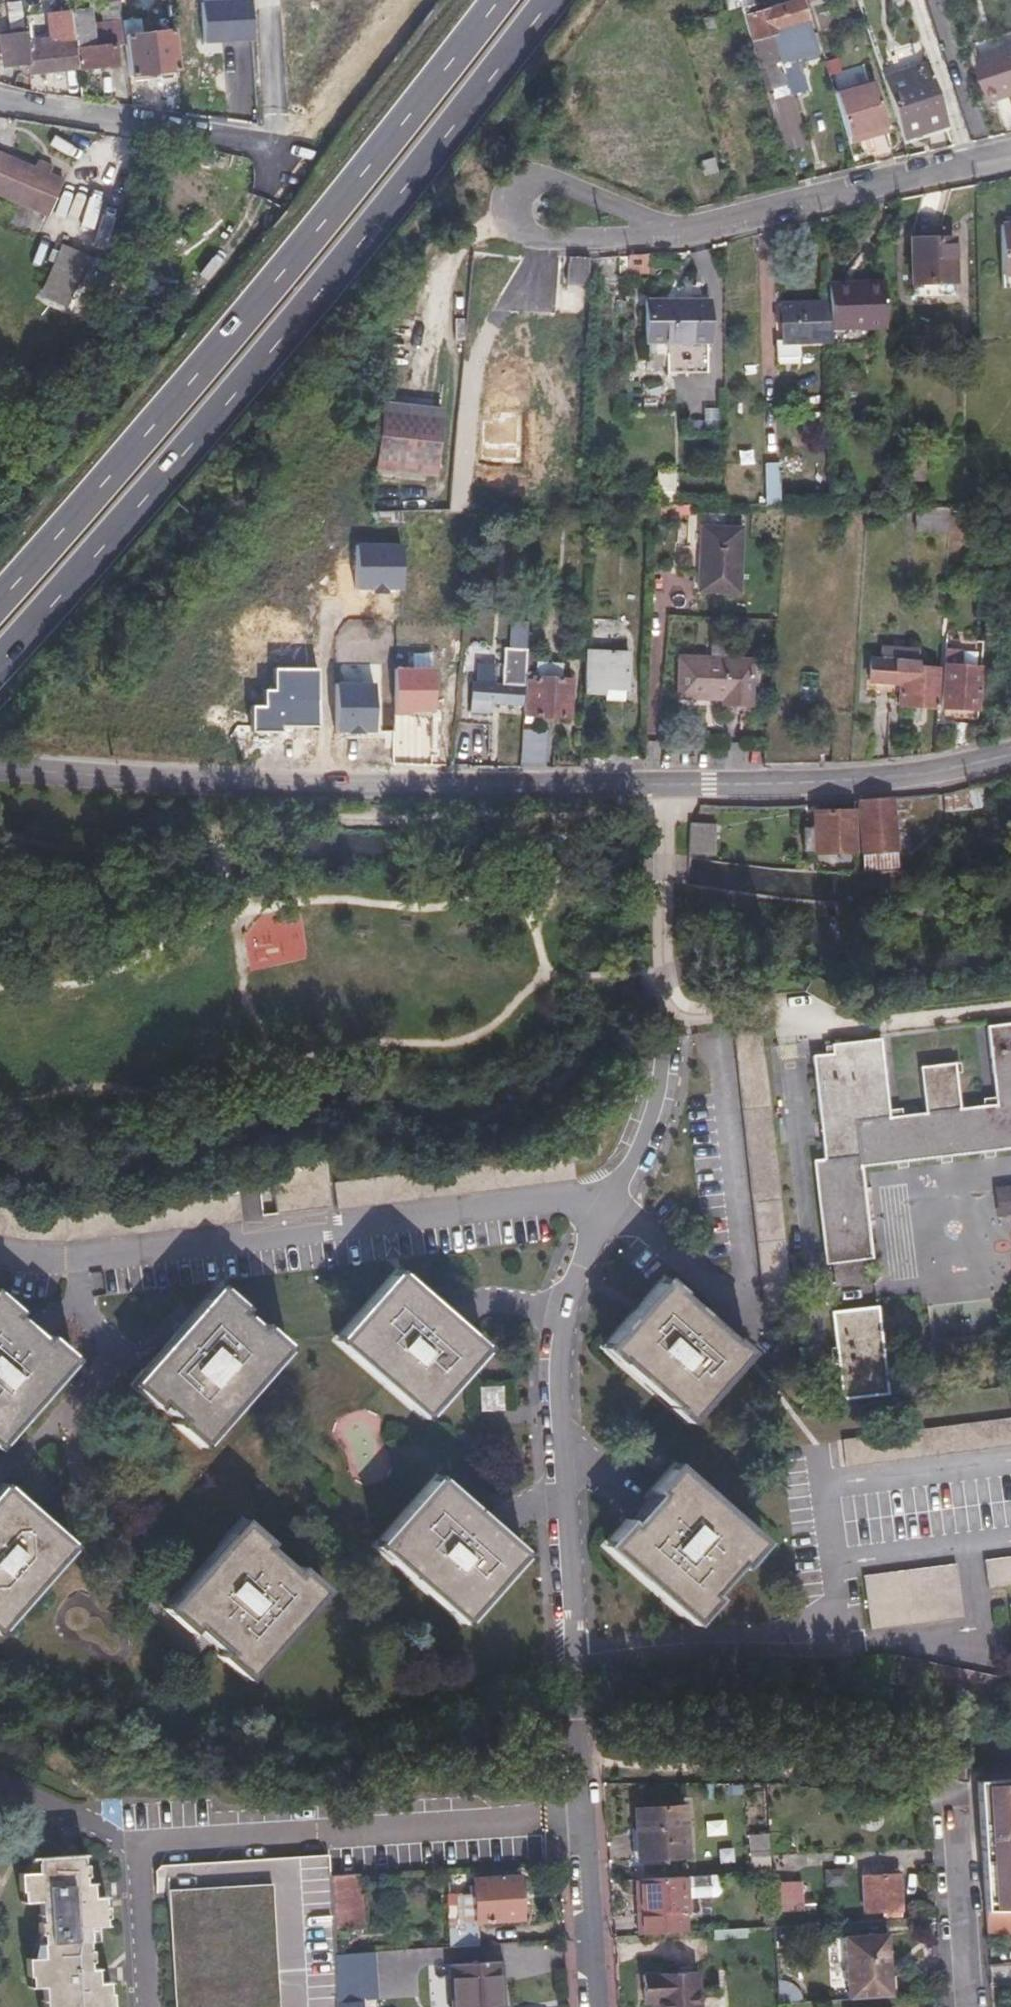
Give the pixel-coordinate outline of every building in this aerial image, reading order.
[(139,11),(158,9),(158,0),(138,0),(139,11)] [(251,40),(248,0),(234,0),(202,2),(204,43),(251,40)] [(758,39),(775,34),(773,24),(805,16),(801,3),(794,4),(794,1),(781,3),(782,8),(750,15),(758,39)] [(773,24),(775,34),(808,27),(805,16),(773,24)] [(92,19),(74,21),(76,38),(79,68),(118,65),(116,45),(95,47),(92,19)] [(175,30),(126,35),(130,76),(180,71),(175,30)] [(29,33),(23,33),(1,34),(4,65),(27,63),(31,63),(32,72),(79,68),(76,38),(29,42),(29,33)] [(979,61),(993,103),(1009,98),(1007,92),(1010,91),(1010,49),(979,61)] [(762,65),(770,93),(789,86),(781,59),(762,65)] [(901,136),(946,123),(927,67),(883,81),(901,136)] [(835,97),(849,144),(865,139),(864,134),(887,127),(873,85),(835,97)] [(66,180),(52,175),(56,165),(42,159),(38,169),(0,152),(0,195),(47,215),(45,220),(54,223),(69,190),(63,187),(66,180)] [(911,237),(912,283),(953,282),(953,236),(911,237)] [(648,254),(631,255),(630,272),(647,272),(648,254)] [(48,300),(73,308),(88,265),(63,257),(48,300)] [(587,289),(588,259),(568,260),(567,289),(587,289)] [(885,287),(831,289),(831,311),(832,334),(886,332),(885,287)] [(677,387),(712,387),(711,311),(649,312),(648,364),(676,364),(677,387)] [(832,334),(831,311),(785,312),(785,347),(833,347),(832,334)] [(377,470),(435,476),(442,419),(383,412),(377,470)] [(778,471),(765,471),(767,509),(779,508),(778,471)] [(915,530),(947,532),(948,507),(917,505),(915,530)] [(701,529),(697,592),(738,594),(742,531),(701,529)] [(520,688),(519,705),(525,705),(526,681),(528,651),(506,650),(504,687),(520,688)] [(678,658),(676,698),(719,701),(720,705),(749,707),(752,663),(678,658)] [(900,704),(937,707),(940,669),(918,668),(918,663),(870,660),(868,682),(901,684),(900,695),(900,704)] [(942,707),(980,711),(983,668),(946,665),(942,707)] [(585,666),(582,707),(625,709),(627,668),(585,666)] [(270,692),(270,707),(256,707),(256,729),(283,729),(284,726),(320,726),(321,671),(281,671),(281,693),(270,692)] [(525,705),(524,716),(568,718),(571,680),(533,678),(532,682),(526,681),(525,705)] [(867,692),(900,695),(901,684),(868,682),(867,692)] [(504,687),(472,685),(470,713),(487,714),(487,703),(519,705),(520,688),(504,687)] [(523,730),(521,769),(540,769),(548,769),(550,733),(523,730)] [(903,849),(896,796),(860,800),(867,852),(903,849)] [(860,850),(855,809),(816,815),(820,854),(860,850)] [(714,854),(715,822),(689,821),(688,853),(714,854)] [(905,864),(903,849),(867,852),(869,867),(905,864)] [(810,861),(809,870),(822,871),(822,861),(810,861)] [(767,1304),(795,1300),(764,1053),(760,1021),(756,1022),(731,1025),(767,1304)] [(811,1056),(824,1159),(813,1161),(826,1263),(832,1262),(836,1288),(866,1284),(863,1257),(873,1256),(863,1166),(1010,1148),(1010,1022),(987,1025),(996,1104),(961,1107),(955,1063),(920,1068),(925,1113),(890,1117),(881,1039),(829,1045),(831,1054),(811,1056)] [(599,1118),(587,1120),(588,1130),(600,1129),(599,1118)] [(331,1158),(275,1165),(280,1213),(338,1206),(331,1158)] [(432,1412),(485,1352),(471,1339),(473,1335),(449,1314),(417,1285),(417,1283),(403,1268),(345,1333),(360,1347),(356,1354),(411,1403),(416,1397),(432,1412)] [(695,1416),(747,1356),(736,1346),(736,1344),(706,1317),(680,1294),(682,1290),(666,1276),(633,1313),(608,1341),(625,1355),(622,1359),(676,1406),(679,1403),(695,1416)] [(273,1357),(287,1340),(228,1288),(214,1303),(208,1298),(145,1368),(151,1374),(139,1388),(198,1442),(212,1427),(216,1431),(277,1361),(273,1357)] [(80,1361),(55,1337),(45,1347),(15,1322),(23,1312),(3,1294),(0,1298),(0,1440),(8,1431),(13,1433),(63,1377),(65,1377),(80,1361)] [(880,1305),(833,1312),(844,1398),(891,1392),(880,1305)] [(505,1388),(484,1390),(485,1411),(506,1409),(505,1388)] [(848,1438),(851,1464),(991,1448),(1010,1446),(1010,1418),(848,1438)] [(748,1566),(764,1547),(749,1533),(752,1528),(694,1477),(696,1475),(679,1460),(654,1487),(666,1497),(658,1506),(642,1526),(631,1518),(614,1538),(630,1552),(626,1557),(683,1608),(687,1603),(705,1618),(723,1597),(713,1588),(738,1558),(748,1566)] [(473,1619),(527,1558),(512,1544),(515,1541),(493,1522),(458,1492),(459,1489),(444,1475),(385,1540),(401,1555),(397,1560),(454,1610),(459,1607),(473,1619)] [(71,1540),(12,1488),(0,1502),(0,1622),(7,1615),(13,1621),(63,1562),(58,1557),(71,1540)] [(313,1603),(328,1588),(308,1568),(296,1579),(267,1553),(275,1543),(255,1525),(241,1540),(238,1539),(187,1596),(185,1596),(170,1613),(197,1636),(206,1626),(236,1652),(228,1661),(248,1677),(262,1661),(267,1665),(318,1607),(313,1603)] [(984,1561),(988,1588),(1010,1585),(1010,1558),(984,1561)] [(962,1616),(959,1591),(955,1564),(862,1576),(865,1604),(869,1628),(962,1616)] [(886,1682),(991,1708),(997,1682),(893,1656),(886,1682)] [(979,1778),(986,1911),(1010,1911),(1010,1777),(979,1778)] [(685,1807),(635,1811),(638,1860),(689,1857),(685,1807)] [(773,1855),(772,1837),(752,1838),(753,1856),(773,1855)] [(79,1851),(32,1853),(33,1868),(14,1869),(15,1886),(19,1886),(20,1898),(35,1898),(36,1918),(33,1919),(34,1933),(37,1933),(38,1957),(21,1958),(22,1976),(26,1977),(27,1988),(41,1988),(41,2006),(112,2006),(111,1990),(108,1990),(107,1978),(95,1978),(95,1967),(87,1967),(87,1961),(90,1960),(90,1948),(85,1949),(85,1939),(97,1938),(96,1923),(102,1922),(102,1914),(104,1913),(104,1901),(101,1901),(100,1893),(89,1894),(88,1880),(81,1880),(81,1873),(84,1873),(83,1859),(79,1859),(79,1851)] [(329,1875),(327,1853),(165,1864),(173,2006),(337,2006),(336,1975),(335,1955),(334,1953),(332,1929),(329,1875)] [(774,1874),(773,1855),(753,1856),(754,1875),(774,1874)] [(882,1874),(865,1875),(867,1910),(884,1909),(885,1914),(902,1913),(900,1867),(883,1869),(882,1874)] [(356,1904),(354,1873),(329,1875),(332,1929),(361,1928),(360,1904),(356,1904)] [(398,1951),(476,1946),(476,1925),(522,1923),(519,1875),(472,1877),(473,1883),(465,1883),(466,1893),(446,1894),(448,1928),(397,1931),(398,1951)] [(640,1918),(641,1936),(688,1933),(686,1898),(709,1897),(712,1893),(711,1881),(707,1878),(684,1879),(644,1882),(646,1917),(640,1918)] [(638,1882),(640,1918),(646,1917),(644,1882),(638,1882)] [(777,1905),(777,1911),(815,1909),(814,1882),(775,1885),(777,1905)] [(742,1929),(778,1927),(778,1925),(777,1911),(777,1905),(741,1908),(742,1929)] [(986,1911),(987,1931),(1010,1931),(1010,1911),(986,1911)] [(851,1997),(892,1994),(888,1931),(846,1934),(851,1997)] [(452,2006),(499,2006),(497,1962),(450,1965),(452,2006)] [(337,2006),(362,2006),(360,1973),(336,1975),(337,2006)] [(655,2006),(702,2006),(700,1974),(644,1977),(646,2003),(649,2003),(655,2002),(655,2006)]
